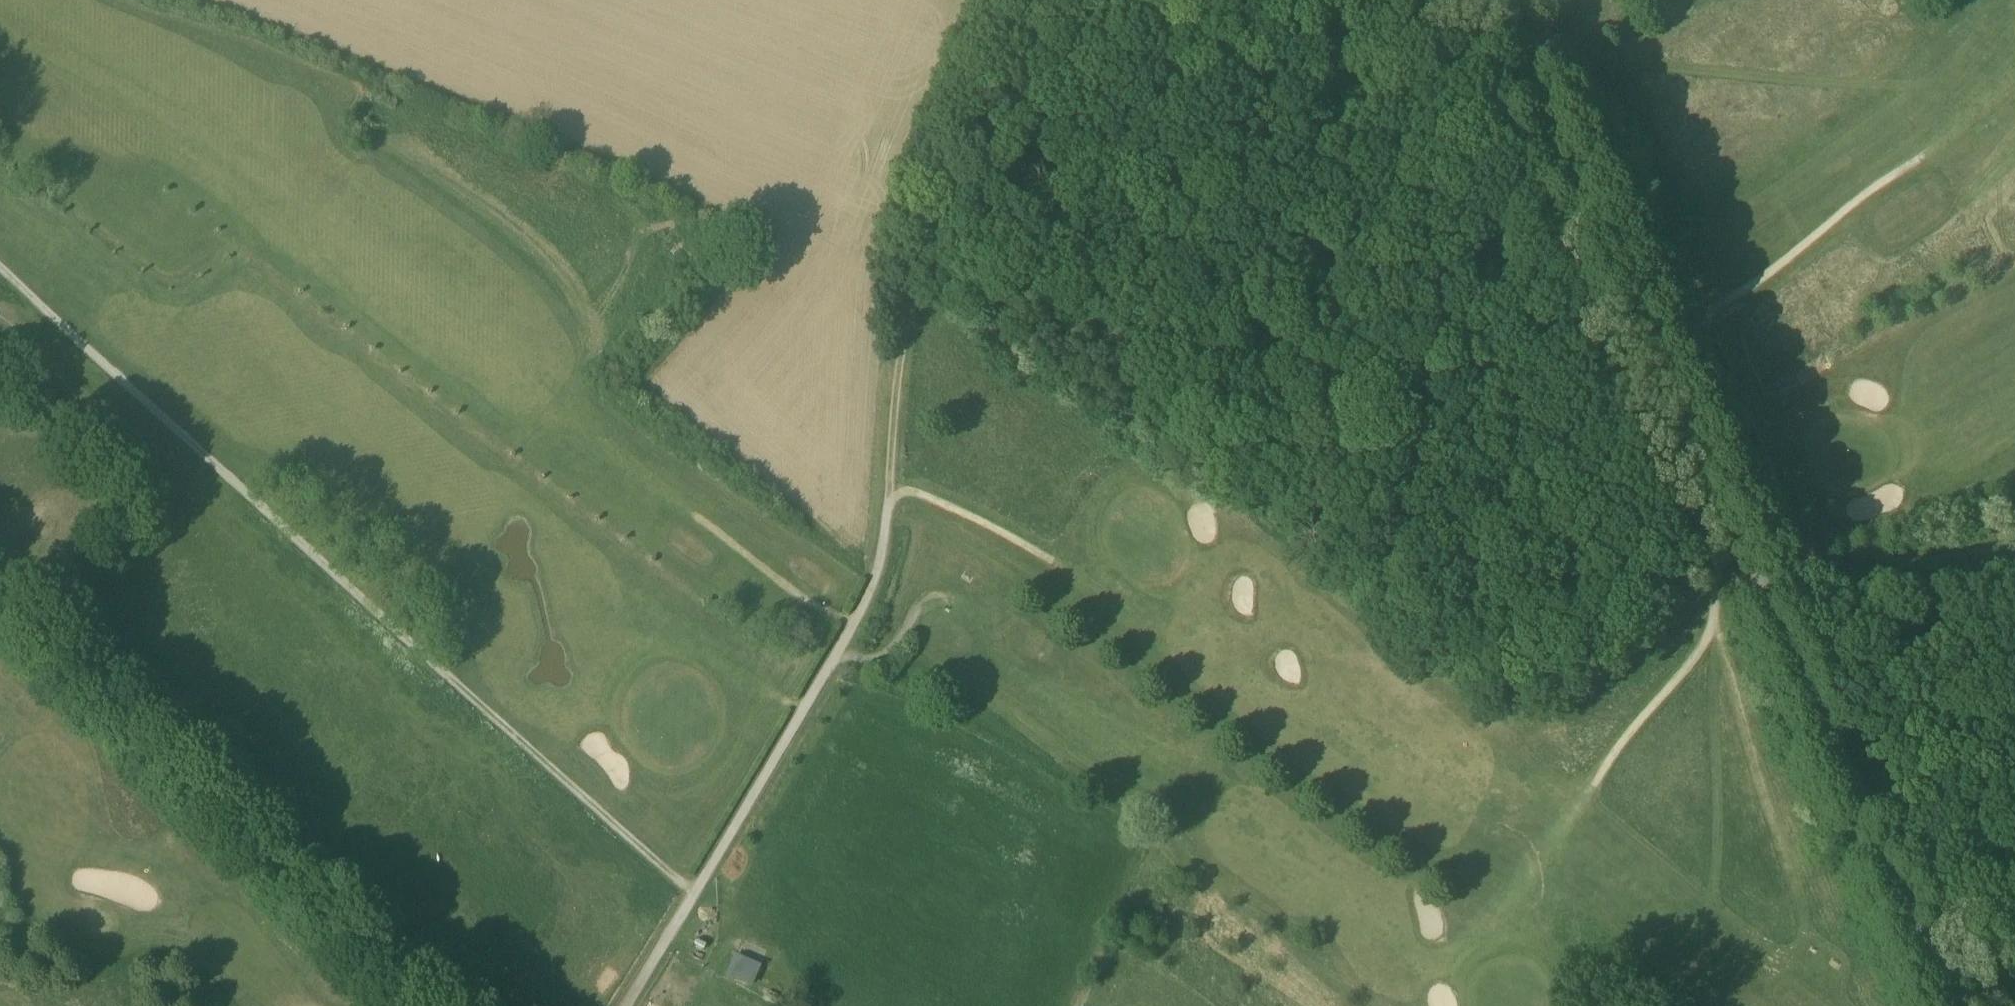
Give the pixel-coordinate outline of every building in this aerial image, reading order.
[(753,986),(761,963),(738,955),(730,978),(753,986)]
